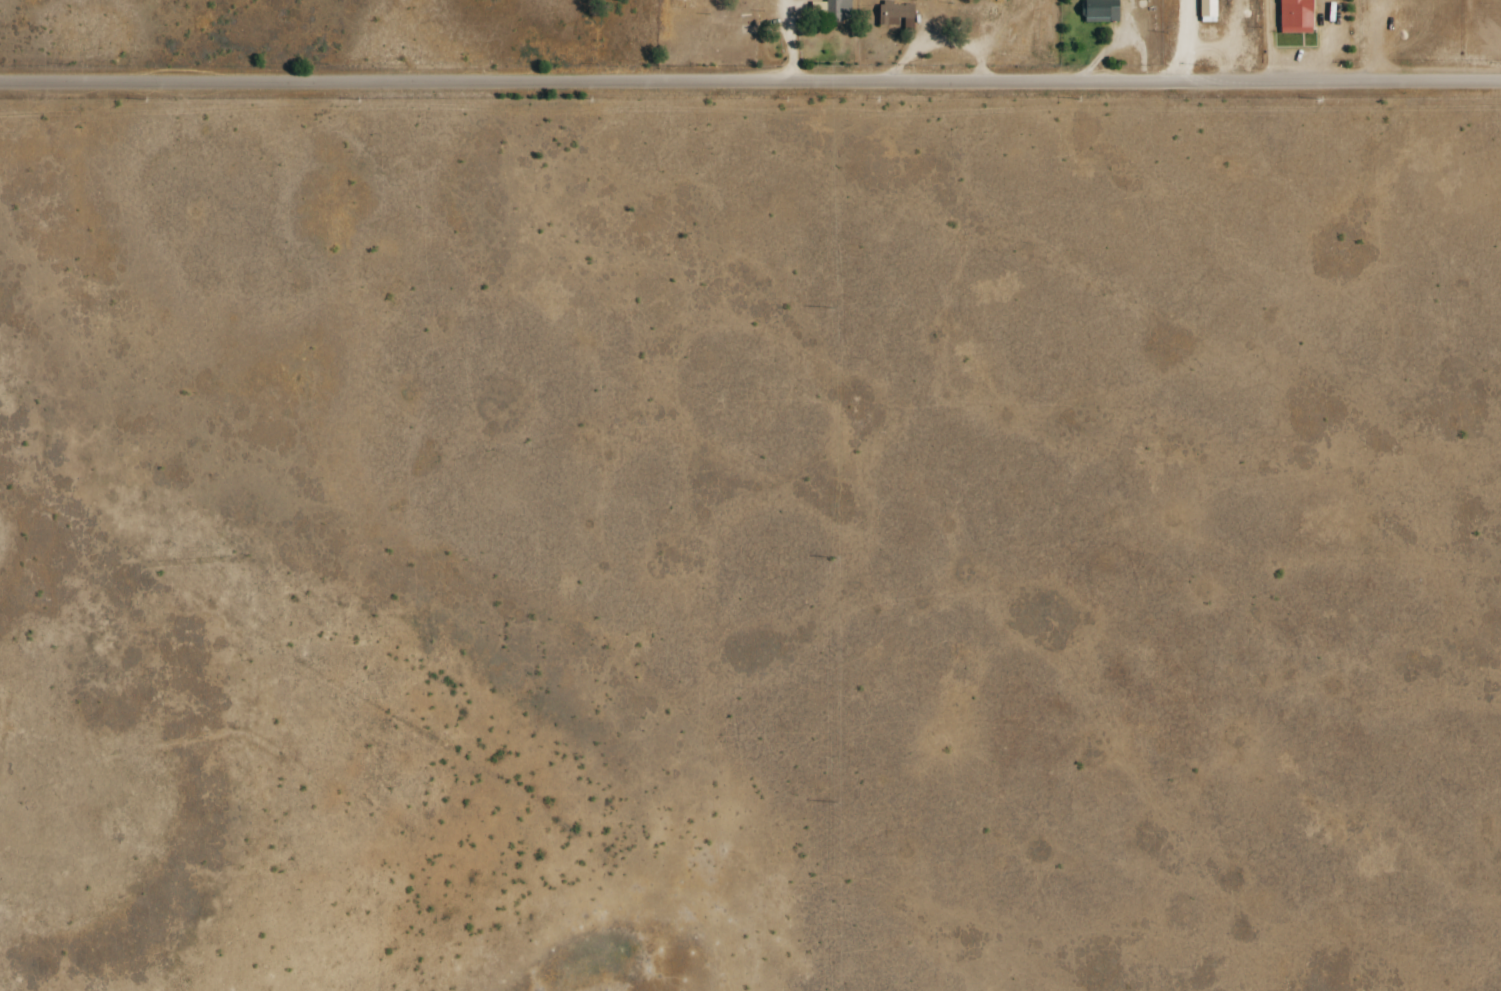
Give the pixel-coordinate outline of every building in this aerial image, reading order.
[(826,20),(851,19),(851,0),(826,0),(826,20)] [(1118,22),(1118,0),(1094,0),(1084,0),(1085,23),(1118,22)] [(1199,18),(1216,17),(1216,0),(1199,0),(1199,18)] [(1279,33),(1312,34),(1313,0),(1280,0),(1279,33)]
